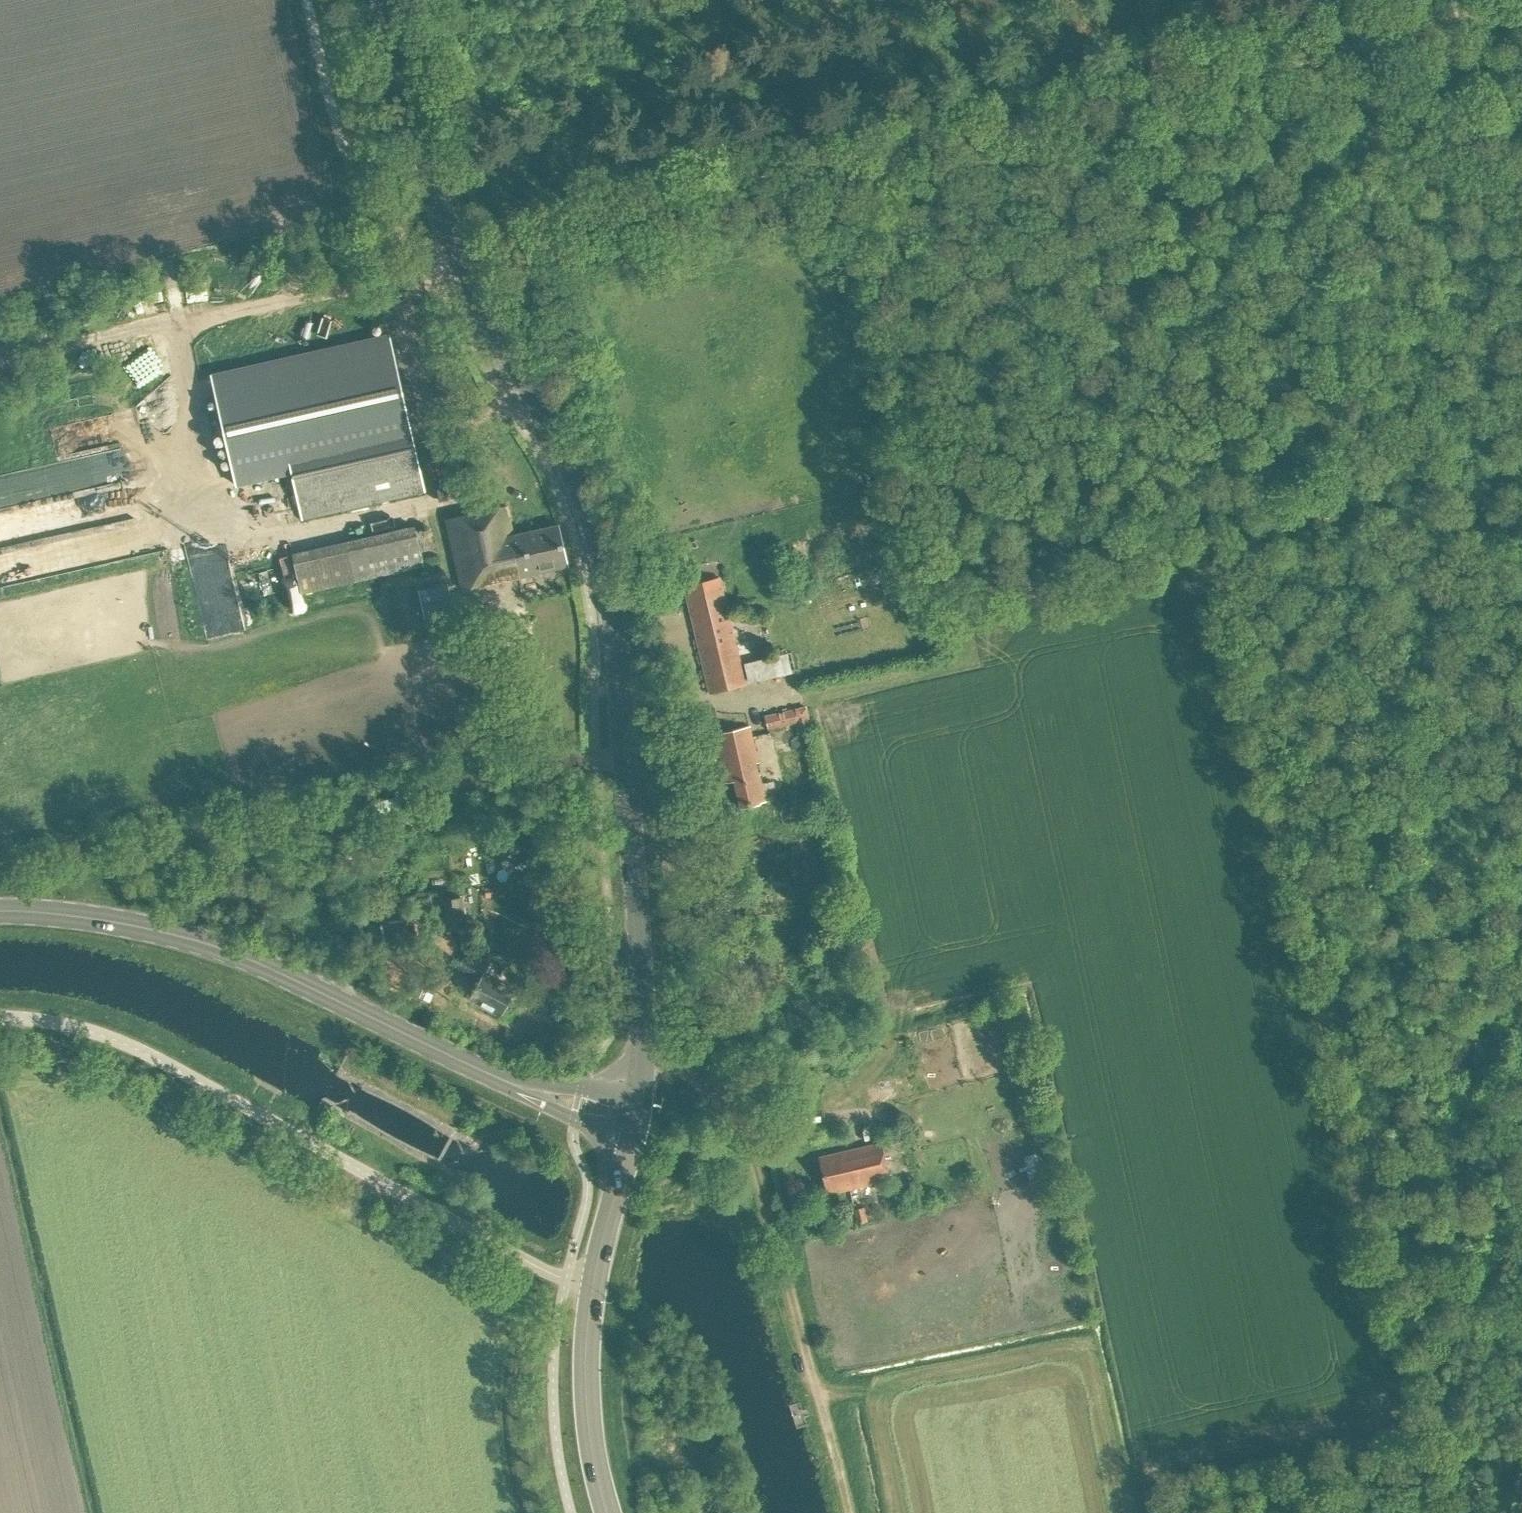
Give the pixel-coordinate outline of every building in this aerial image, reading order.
[(388,333),(210,373),(235,484),(291,472),(301,520),(424,492),(388,333)] [(0,472),(0,506),(21,502),(14,470),(0,472)] [(520,576),(565,566),(556,525),(512,535),(506,507),(447,521),(463,587),(521,577),(520,576)] [(375,578),(420,567),(411,527),(288,555),(297,596),(375,578)] [(704,695),(740,686),(714,580),(679,589),(704,695)] [(422,619),(450,614),(445,588),(417,593),(422,619)] [(792,673),(787,653),(741,665),(746,684),(792,673)] [(504,680),(501,666),(492,669),(495,682),(504,680)] [(802,708),(761,717),(764,731),(794,725),(796,736),(808,733),(802,708)] [(739,807),(764,800),(758,774),(757,774),(755,763),(757,762),(748,726),(714,734),(725,783),(734,781),(739,807)] [(443,921),(444,929),(467,925),(462,896),(439,900),(438,894),(429,895),(434,923),(443,921)] [(404,934),(402,923),(388,924),(389,936),(404,934)] [(489,964),(466,952),(454,973),(478,984),(471,998),(500,1014),(512,990),(499,983),(500,980),(485,972),(489,964)] [(818,1158),(827,1194),(888,1180),(879,1144),(818,1158)]
